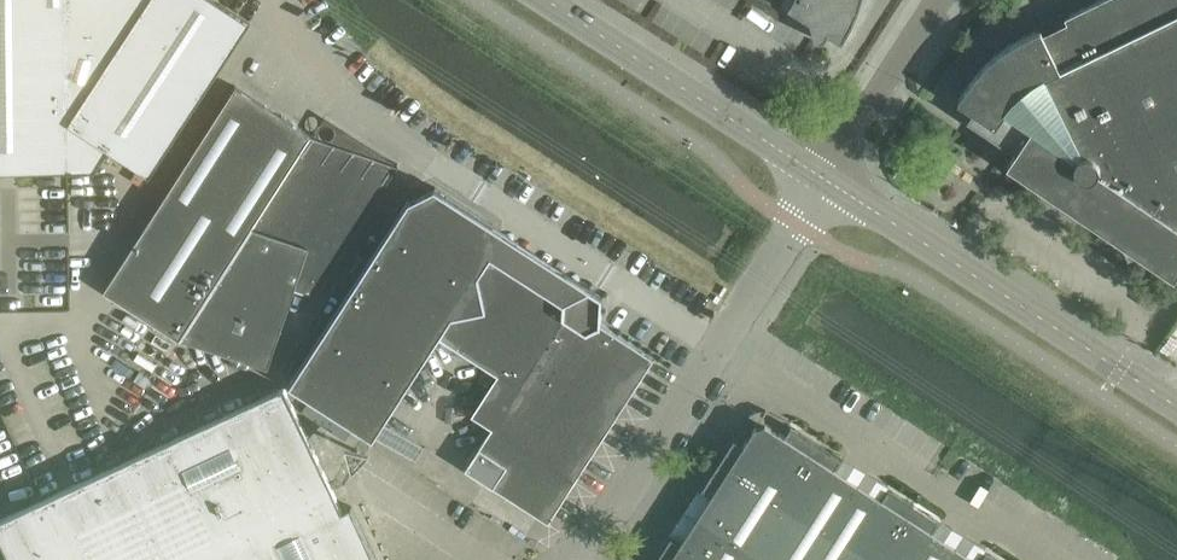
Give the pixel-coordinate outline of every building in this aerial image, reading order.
[(150,0),(0,0),(0,174),(94,173),(108,151),(68,125),(150,0)] [(214,0),(150,0),(68,125),(108,151),(149,178),(250,24),(214,0)] [(788,8),(811,22),(814,36),(814,37),(815,38),(815,39),(816,39),(818,40),(819,41),(821,41),(823,40),(825,39),(829,33),(842,42),(852,24),(860,5),(861,0),(792,0),(788,8)] [(1065,16),(1068,21),(1043,33),(1041,28),(1021,37),(1008,45),(995,55),(983,66),(973,78),(969,82),(958,100),(1022,143),(1007,165),(1174,278),(1176,273),(1176,0),(1098,0),(1065,16)] [(180,340),(181,339),(312,135),(235,86),(104,291),(180,340)] [(313,136),(312,135),(181,339),(268,368),(295,288),(306,292),(308,292),(310,293),(312,293),(313,292),(315,291),(317,290),(318,289),(320,287),(398,164),(397,163),(396,165),(312,136),(313,136)] [(423,449),(383,423),(438,337),(517,388),(464,471),(547,524),(574,482),(654,358),(601,324),(602,295),(434,187),(408,201),(289,385),(373,439),(374,436),(415,462),(423,449)] [(286,387),(0,519),(0,538),(10,559),(377,559),(352,506),(343,510),(286,387)] [(932,530),(938,521),(888,489),(882,498),(834,468),(840,458),(791,426),(785,436),(766,423),(764,416),(767,411),(766,410),(750,414),(749,415),(754,418),(756,426),(744,445),(734,439),(702,488),(712,494),(681,542),(671,536),(656,559),(978,559),(932,530)]
